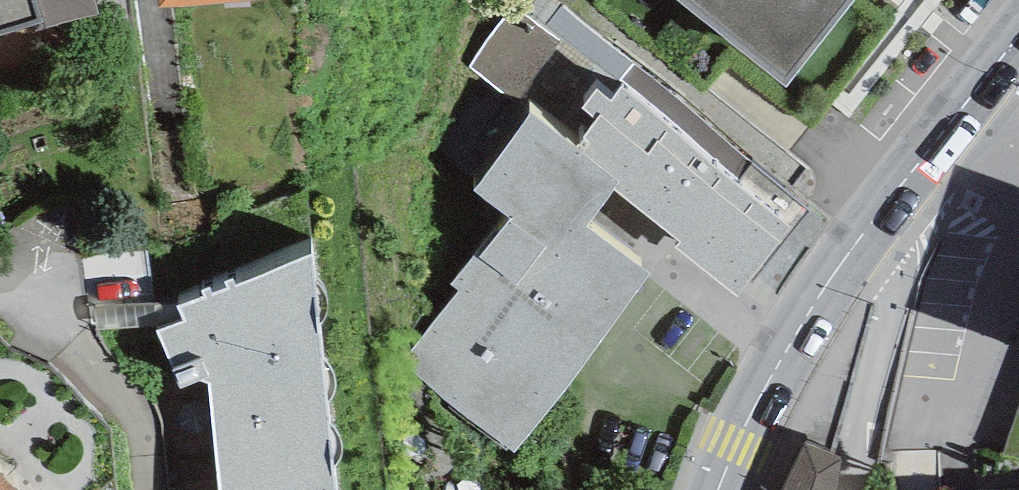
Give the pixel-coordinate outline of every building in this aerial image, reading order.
[(35,13),(39,23),(99,4),(98,0),(0,0),(0,24),(35,13)] [(788,76),(848,0),(692,0),(788,76)] [(516,4),(468,64),(524,109),(528,103),(620,172),(614,179),(683,230),(676,239),(735,287),(806,198),(577,16),(560,38),(516,4)] [(528,103),(524,109),(471,179),(510,208),(498,224),(495,222),(450,281),(458,288),(403,360),(514,444),(671,236),(676,239),(683,230),(614,179),(620,172),(528,103)] [(180,301),(188,314),(157,325),(178,376),(208,367),(221,489),(336,489),(310,249),(180,301)] [(807,443),(784,489),(835,489),(841,454),(807,443)]
